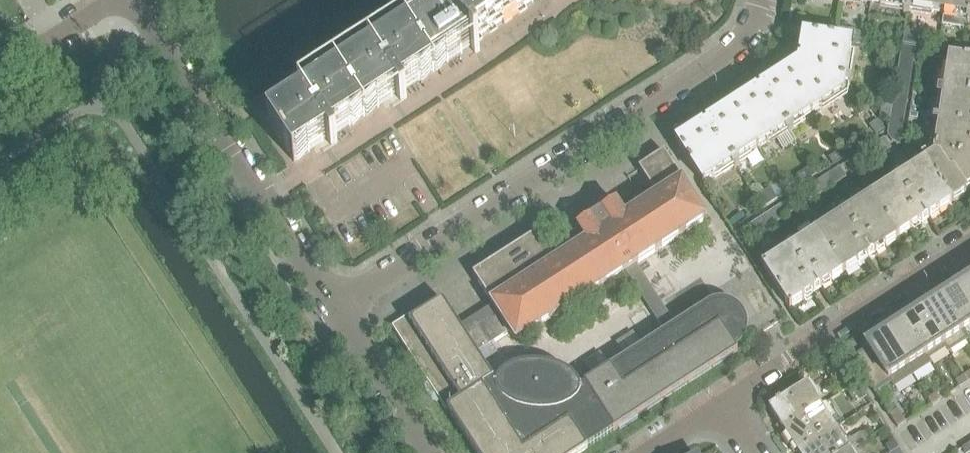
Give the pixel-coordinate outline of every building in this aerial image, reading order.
[(533,2),(532,1),(531,0),(443,0),(434,6),(438,12),(434,15),(461,55),(471,48),(475,55),(480,52),(473,41),(533,2)] [(871,5),(904,11),(903,17),(906,17),(909,18),(910,12),(942,17),(945,0),(872,0),(871,5)] [(942,17),(968,21),(967,27),(969,27),(969,0),(945,0),(942,17)] [(461,55),(434,15),(391,43),(417,83),(461,55)] [(854,45),(857,31),(839,29),(808,24),(806,37),(828,41),(828,40),(834,40),(834,42),(854,45)] [(844,82),(850,46),(854,46),(854,45),(834,42),(834,40),(828,40),(828,41),(806,37),(803,37),(799,65),(784,75),(810,115),(814,112),(842,94),(843,89),(849,90),(850,83),(844,82)] [(403,92),(417,83),(391,43),(331,82),(356,122),(396,96),(401,103),(407,99),(403,92)] [(915,56),(916,48),(902,46),(901,52),(900,54),(915,56)] [(913,64),(915,56),(900,54),(899,62),(913,64)] [(969,63),(969,61),(964,60),(964,62),(950,59),(944,93),(939,92),(938,94),(938,98),(943,99),(940,122),(934,121),(934,123),(969,129),(969,63)] [(912,72),(913,64),(899,62),(898,69),(898,70),(912,72)] [(911,80),(912,72),(898,70),(897,78),(911,80)] [(810,115),(784,75),(731,109),(757,149),(785,131),(789,136),(790,135),(794,133),(790,128),(810,115)] [(909,88),(911,80),(897,78),(895,86),(909,88)] [(333,137),(356,122),(331,82),(267,122),(294,162),(327,141),(331,147),(337,143),(333,137)] [(908,95),(909,88),(895,86),(894,93),(894,94),(908,96),(908,95)] [(907,104),(908,96),(894,94),(893,102),(907,104)] [(905,112),(907,104),(893,102),(892,106),(891,110),(905,112)] [(890,118),(890,117),(891,110),(892,106),(882,105),(879,120),(890,122),(890,118)] [(757,149),(731,109),(677,144),(689,163),(688,163),(691,167),(692,167),(703,184),(729,166),(733,172),(736,171),(738,169),(734,163),(757,149)] [(905,119),(905,112),(891,110),(890,117),(890,118),(904,120),(905,119)] [(903,129),(904,120),(890,118),(890,122),(889,126),(903,129)] [(934,123),(934,124),(939,125),(935,149),(934,158),(926,163),(953,204),(966,195),(964,192),(969,188),(969,129),(934,123)] [(902,133),(903,129),(889,126),(889,127),(888,134),(902,137),(902,133)] [(900,145),(902,137),(888,134),(888,135),(888,136),(891,141),(900,146),(900,145)] [(885,138),(879,142),(886,153),(892,149),(885,138)] [(879,142),(874,145),(881,156),(886,153),(879,142)] [(874,145),(868,149),(875,160),(881,156),(874,145)] [(868,149),(863,153),(870,164),(875,160),(868,149)] [(587,449),(614,431),(614,432),(737,352),(736,350),(739,348),(744,343),(746,337),(748,330),(747,324),(746,318),(742,312),(738,307),(732,304),(728,302),(722,301),(715,302),(709,304),(675,326),(636,265),(707,219),(664,152),(639,169),(657,197),(629,215),(626,210),(622,212),(616,204),(616,205),(615,204),(578,228),(578,229),(586,242),(554,263),(536,235),(473,275),(493,306),(459,328),(442,302),(419,317),(416,312),(391,328),(445,412),(447,410),(475,452),(581,452),(587,449)] [(863,153),(857,156),(864,167),(870,164),(863,153)] [(857,156),(852,160),(859,171),(864,167),(857,156)] [(953,204),(926,163),(924,159),(923,160),(921,161),(923,165),(899,181),(896,176),(893,179),(896,183),(871,199),(898,239),(953,204)] [(839,167),(833,171),(840,182),(847,178),(840,167),(839,167)] [(833,171),(827,175),(834,186),(840,182),(833,171)] [(827,175),(821,179),(828,190),(834,186),(827,175)] [(821,179),(815,183),(822,194),(828,190),(821,179)] [(815,183),(808,187),(816,198),(822,194),(815,183)] [(808,187),(802,191),(809,202),(816,198),(808,187)] [(898,239),(871,199),(845,216),(842,211),(839,214),(842,218),(817,234),(844,274),(898,239)] [(786,201),(780,205),(787,216),(794,212),(787,202),(786,201)] [(780,205),(774,210),(781,220),(787,216),(780,205)] [(774,210),(768,214),(775,225),(781,220),(774,210)] [(768,214),(761,218),(768,229),(774,225),(775,225),(768,214)] [(742,222),(738,216),(730,221),(734,227),(742,222)] [(761,218),(755,222),(762,233),(768,229),(761,218)] [(755,222),(749,226),(749,227),(756,237),(762,233),(755,222)] [(844,274),(817,234),(791,250),(789,246),(787,247),(785,248),(788,253),(764,268),(763,269),(789,309),(844,274)] [(958,287),(969,306),(969,279),(958,287)] [(958,287),(940,299),(967,341),(967,340),(962,332),(969,327),(969,306),(958,287)] [(967,341),(940,299),(922,310),(921,310),(949,353),(967,341)] [(949,353),(921,310),(904,322),(903,322),(930,364),(931,364),(929,360),(945,349),(948,353),(949,353)] [(930,364),(903,322),(885,334),(912,376),(930,364)] [(912,376),(885,334),(867,345),(866,346),(868,349),(853,359),(875,393),(890,383),(893,388),(894,388),(912,376)] [(853,387),(839,365),(828,372),(842,394),(853,387)] [(968,383),(964,376),(955,382),(960,388),(968,383)] [(783,431),(820,407),(806,385),(769,408),(783,431)] [(940,401),(936,394),(927,400),(932,406),(940,401)] [(797,452),(835,428),(833,426),(839,422),(841,426),(851,419),(846,412),(831,422),(820,407),(783,431),(797,452)] [(906,423),(897,410),(889,415),(898,428),(906,423)] [(850,451),(835,428),(797,452),(847,452),(850,451)] [(866,441),(861,433),(851,440),(856,448),(866,441)] [(962,449),(964,452),(969,452),(969,444),(962,449)]
